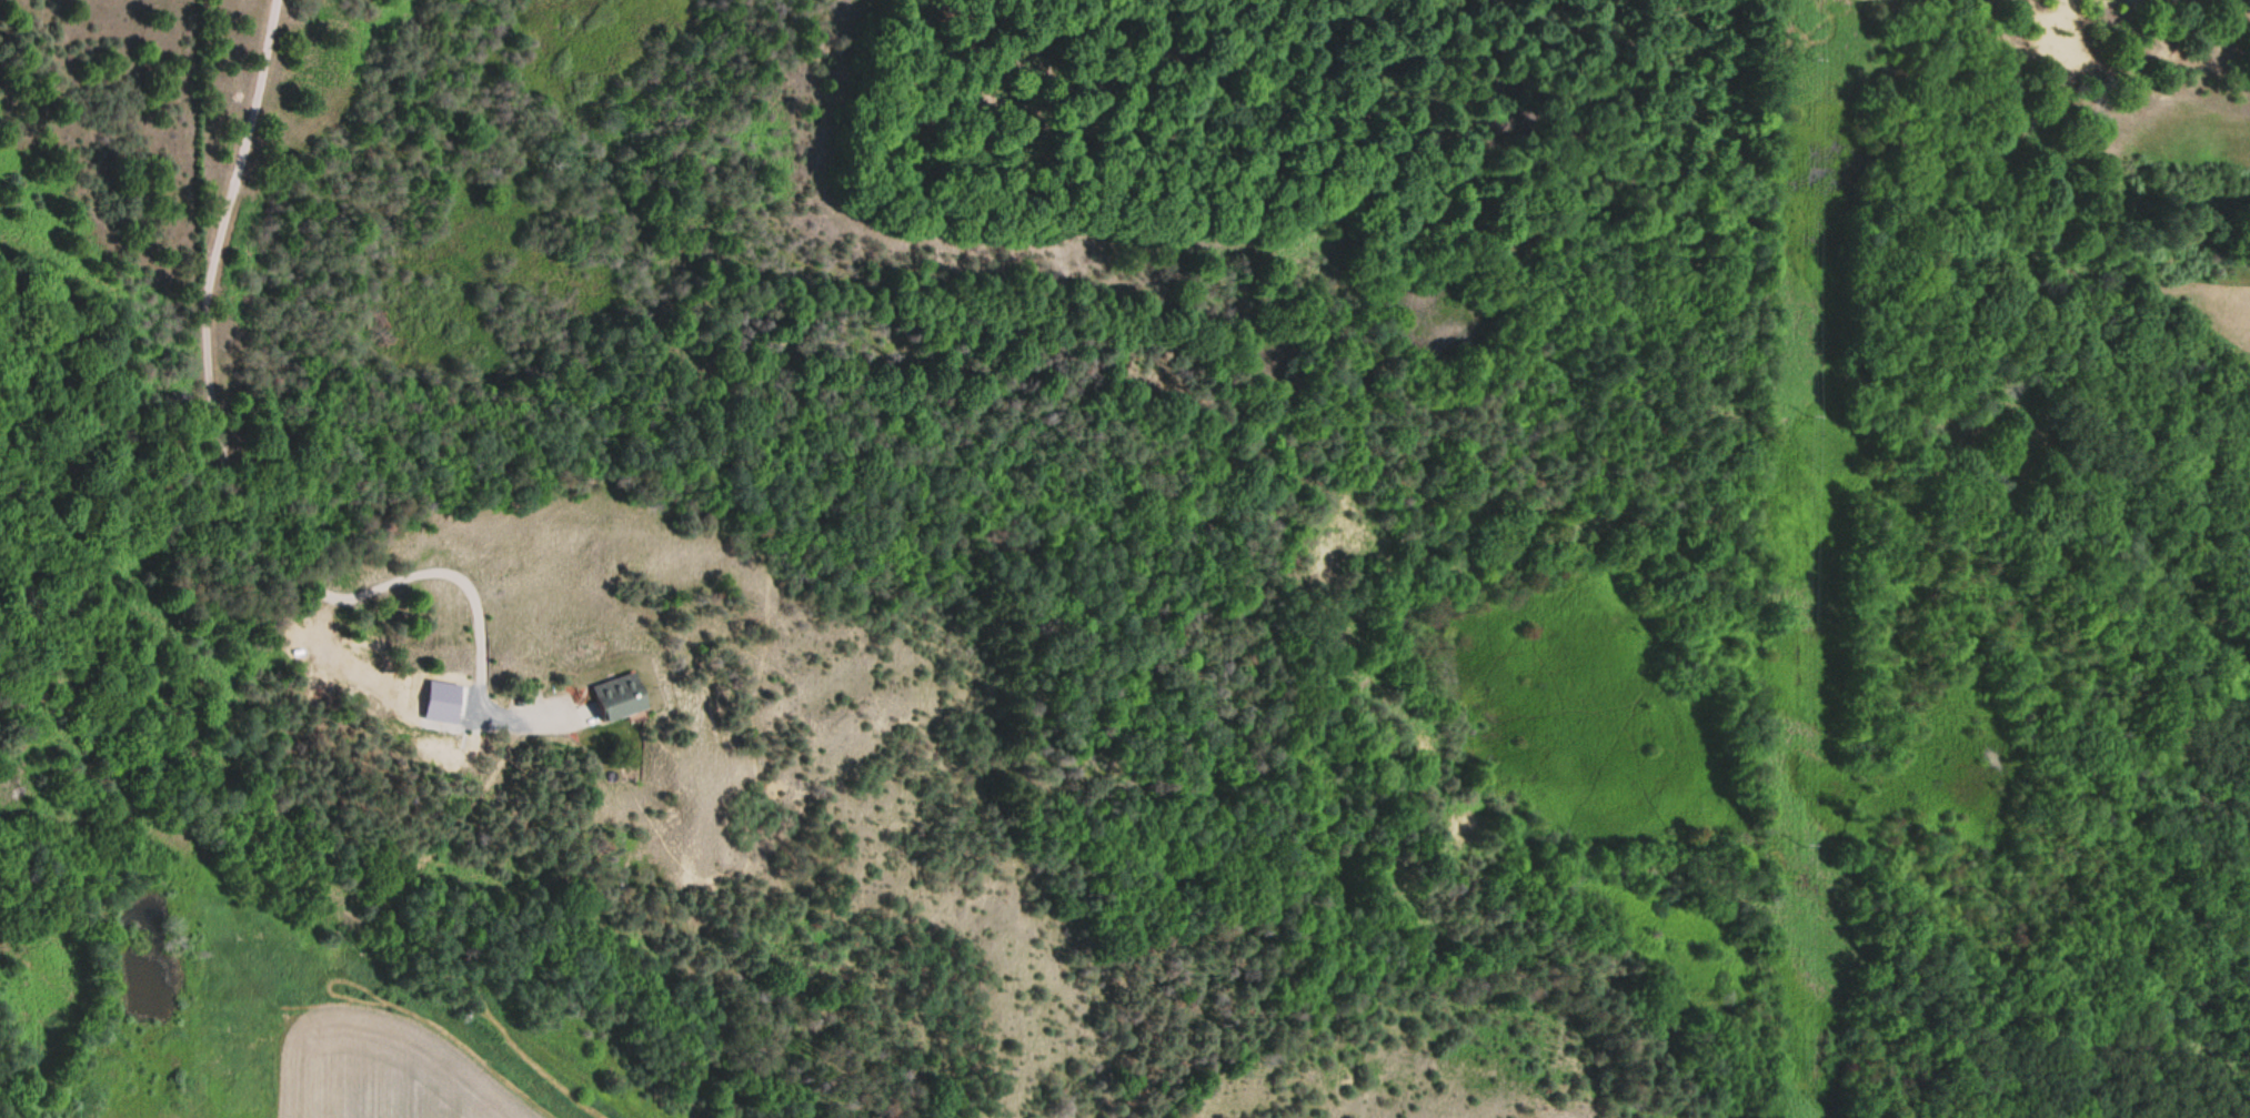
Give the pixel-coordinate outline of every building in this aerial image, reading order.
[(648,709),(636,671),(590,685),(602,723),(648,709)]
